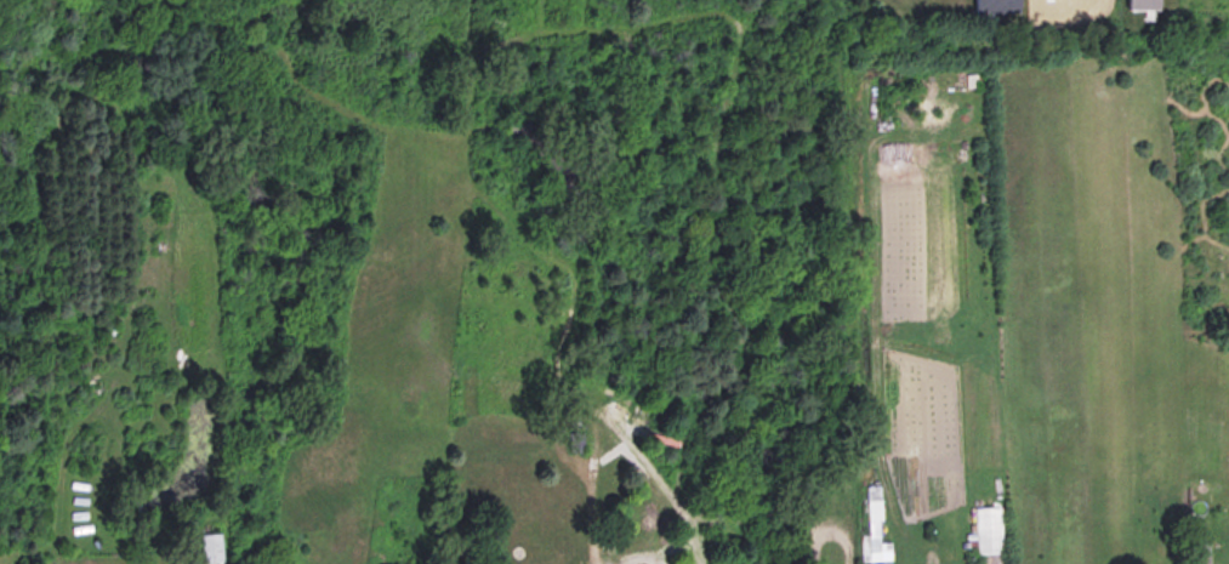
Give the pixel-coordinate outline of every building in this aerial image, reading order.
[(569,434),(569,452),(582,452),(582,434),(569,434)] [(889,560),(889,542),(880,542),(878,486),(866,486),(867,560),(889,560)] [(1001,553),(1001,507),(975,507),(975,553),(1001,553)] [(200,534),(200,563),(221,563),(221,534),(200,534)]
